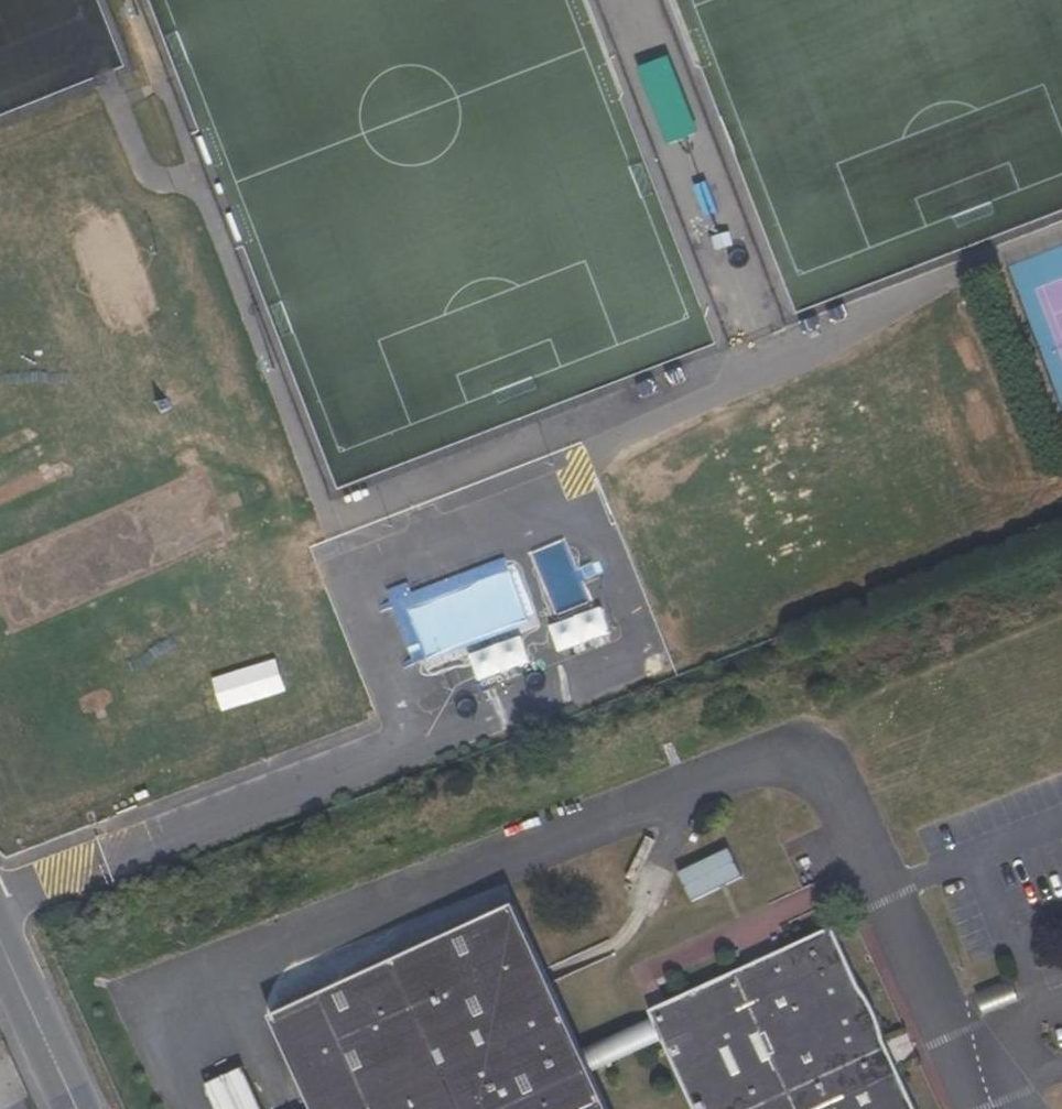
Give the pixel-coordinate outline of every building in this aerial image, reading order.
[(728,852),(677,874),(689,903),(740,881),(728,852)] [(593,1073),(584,1051),(516,906),(272,1018),(314,1108),(609,1108),(593,1073)] [(651,1010),(655,1019),(665,1040),(696,1108),(917,1108),(834,928),(651,1010)] [(665,1040),(655,1019),(584,1051),(593,1073),(665,1040)]
